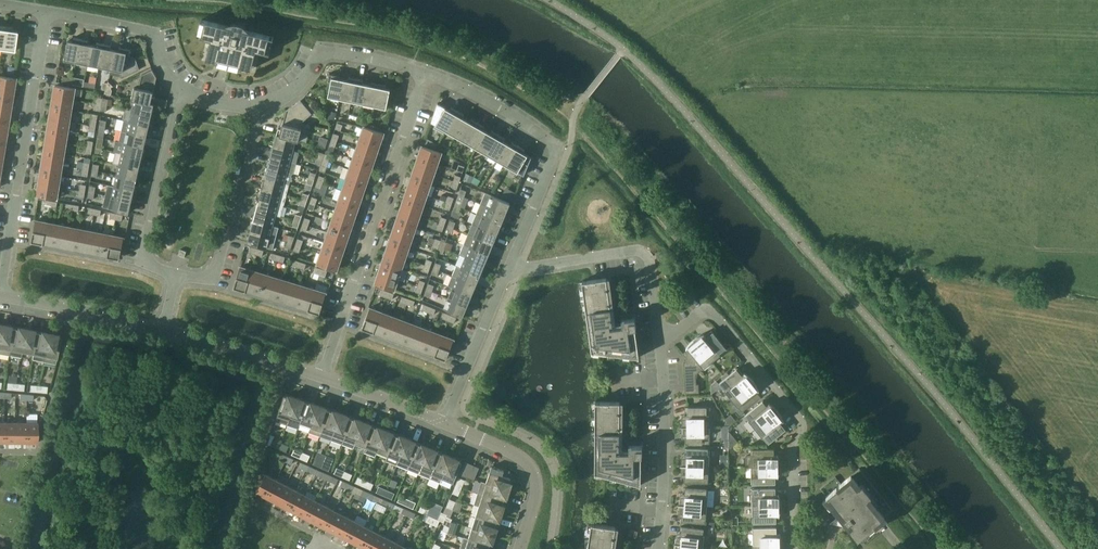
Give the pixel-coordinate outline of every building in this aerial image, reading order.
[(201,19),(198,35),(211,38),(207,56),(222,59),(220,64),(222,61),(229,64),(230,61),(252,67),(256,49),(270,53),(274,37),(245,30),(246,26),(231,22),(230,26),(201,19)] [(5,26),(2,49),(14,50),(17,31),(12,30),(12,27),(5,26)] [(77,61),(81,39),(74,37),(73,40),(68,40),(65,59),(77,61)] [(88,64),(92,44),(88,43),(88,40),(81,39),(77,61),(88,64)] [(100,66),(104,43),(97,42),(96,45),(92,44),(88,64),(100,66)] [(111,68),(115,49),(111,48),(111,45),(104,43),(100,66),(111,68)] [(129,56),(131,49),(120,47),(119,50),(115,49),(111,68),(122,70),(120,77),(123,77),(139,69),(136,57),(129,56)] [(139,88),(154,91),(157,77),(154,72),(152,69),(142,74),(139,88)] [(327,87),(330,87),(328,96),(340,98),(344,79),(340,78),(340,75),(330,73),(327,87)] [(13,90),(14,83),(13,83),(14,78),(0,76),(0,87),(13,90)] [(344,79),(340,98),(351,101),(356,78),(349,77),(348,80),(344,79)] [(356,78),(351,101),(363,103),(367,84),(363,83),(363,80),(356,78)] [(367,84),(363,103),(374,105),(379,83),(372,81),(371,85),(367,84)] [(390,89),(386,88),(386,84),(379,83),(374,105),(387,108),(390,89)] [(53,96),(73,99),(75,88),(56,85),(56,90),(54,90),(53,96)] [(0,87),(0,99),(10,100),(11,95),(12,96),(13,90),(0,87)] [(154,91),(139,88),(134,87),(131,99),(135,100),(135,99),(154,104),(156,97),(153,96),(154,91)] [(53,107),(72,110),(73,99),(53,96),(52,102),(54,102),(53,107)] [(10,111),(11,105),(9,105),(10,100),(0,99),(0,110),(10,111)] [(135,99),(135,100),(132,110),(152,115),(154,104),(135,99)] [(301,128),(302,122),(312,113),(301,100),(286,110),(281,128),(278,127),(276,134),(296,140),(298,141),(302,128),(301,128)] [(432,118),(437,121),(436,124),(446,130),(458,110),(451,107),(450,110),(438,103),(432,118)] [(72,110),(53,107),(52,112),(50,112),(49,118),(70,121),(72,110)] [(337,110),(330,108),(328,117),(334,119),(337,110)] [(123,119),(130,121),(149,125),(152,115),(132,110),(126,109),(123,119)] [(0,110),(0,121),(6,122),(7,117),(9,117),(10,111),(0,110)] [(456,136),(466,119),(463,117),(464,114),(458,110),(446,130),(456,136)] [(49,129),(68,132),(70,121),(49,118),(48,124),(50,124),(49,129)] [(467,142),(478,122),(472,118),(470,121),(466,119),(456,136),(467,142)] [(149,125),(130,121),(127,132),(147,136),(149,125)] [(477,148),(487,131),(483,129),(485,126),(478,122),(467,142),(477,148)] [(360,137),(378,143),(380,139),(382,139),(384,133),(364,126),(360,137)] [(68,132),(49,129),(48,134),(47,134),(46,140),(66,143),(68,132)] [(144,147),(147,136),(127,132),(121,130),(119,141),(125,143),(144,147)] [(487,131),(477,148),(487,154),(498,134),(492,130),(490,133),(487,131)] [(293,150),(296,140),(276,134),(274,145),(293,150)] [(497,159),(507,142),(503,140),(505,137),(498,134),(487,154),(497,159)] [(378,143),(360,137),(357,147),(376,154),(378,148),(377,148),(378,143)] [(46,151),(65,154),(66,143),(46,140),(45,146),(46,146),(46,151)] [(507,165),(519,146),(512,142),(511,145),(507,142),(497,159),(507,165)] [(122,153),(142,158),(144,147),(125,143),(122,153)] [(293,150),(274,145),(271,156),(290,161),(293,150)] [(420,157),(438,163),(441,152),(422,146),(420,152),(421,153),(420,157)] [(524,175),(532,157),(523,152),(525,149),(519,146),(507,165),(524,175)] [(353,158),(371,164),(373,160),(374,160),(376,154),(357,147),(353,158)] [(65,154),(46,151),(45,156),(43,155),(42,161),(63,165),(65,154)] [(113,163),(120,164),(139,169),(142,158),(122,153),(116,152),(113,163)] [(293,173),(296,163),(290,161),(271,156),(268,167),(287,172),(293,173)] [(438,163),(420,157),(418,162),(416,161),(414,167),(434,174),(438,163)] [(371,164),(353,158),(350,169),(369,175),(371,169),(370,169),(371,164)] [(42,173),(61,176),(63,165),(42,161),(41,168),(43,168),(42,173)] [(117,175),(137,179),(139,169),(120,164),(117,175)] [(284,182),(287,172),(268,167),(265,177),(284,182)] [(412,178),(431,184),(434,174),(414,167),(412,173),(414,174),(412,178)] [(369,175),(350,169),(346,179),(364,185),(366,181),(367,181),(369,175)] [(61,176),(42,173),(41,177),(40,177),(39,183),(59,187),(61,176)] [(137,179),(117,175),(114,186),(134,190),(137,179)] [(284,182),(265,177),(262,188),(281,193),(284,182)] [(431,184),(412,178),(411,183),(409,182),(407,188),(427,195),(431,184)] [(364,185),(346,179),(342,190),(362,196),(364,190),(362,190),(364,185)] [(328,185),(323,183),(317,181),(314,191),(325,195),(328,185)] [(38,189),(39,190),(38,195),(57,198),(59,187),(39,183),(38,189)] [(106,195),(132,201),(134,190),(114,186),(108,184),(106,195)] [(278,204),(281,193),(262,188),(259,199),(278,204)] [(405,199),(423,205),(427,195),(407,188),(405,194),(407,194),(405,199)] [(461,188),(458,194),(465,197),(467,191),(461,188)] [(339,200),(357,206),(358,202),(360,202),(362,196),(342,190),(339,200)] [(510,202),(485,192),(481,203),(505,213),(510,202)] [(103,206),(129,212),(132,201),(106,195),(103,206)] [(276,215),(278,204),(259,199),(256,209),(276,215)] [(423,205),(405,199),(404,204),(402,203),(400,209),(420,216),(423,205)] [(357,206),(339,200),(335,211),(355,217),(357,211),(355,211),(357,206)] [(505,213),(481,203),(476,213),(501,224),(505,213)] [(276,215),(256,209),(253,220),(273,225),(276,215)] [(398,220),(416,226),(420,216),(400,209),(398,215),(400,216),(398,220)] [(332,221),(350,227),(351,223),(353,223),(355,217),(335,211),(332,221)] [(472,223),(497,234),(501,224),(476,213),(472,223)] [(43,243),(47,222),(36,219),(32,239),(37,240),(37,242),(43,243)] [(273,225),(253,220),(250,231),(270,236),(273,225)] [(416,226),(398,220),(396,225),(395,224),(393,230),(413,237),(416,226)] [(350,227),(332,221),(328,232),(348,238),(350,232),(348,232),(350,227)] [(54,243),(58,224),(47,222),(43,243),(49,244),(50,242),(54,243)] [(468,234),(493,244),(497,234),(472,223),(468,234)] [(58,224),(54,243),(59,244),(59,246),(65,247),(69,226),(58,224)] [(76,248),(80,228),(69,226),(65,247),(71,248),(71,247),(76,248)] [(80,228),(76,248),(81,249),(81,250),(87,251),(91,230),(80,228)] [(98,252),(102,232),(91,230),(87,251),(93,253),(93,251),(98,252)] [(391,241),(409,247),(413,237),(393,230),(391,236),(392,237),(391,241)] [(250,231),(247,242),(273,249),(276,238),(270,236),(250,231)] [(102,232),(98,252),(103,253),(102,254),(108,256),(113,235),(102,232)] [(324,242),(343,248),(344,244),(346,244),(348,238),(328,232),(324,242)] [(464,244),(488,254),(493,244),(468,234),(464,244)] [(113,235),(108,256),(114,257),(115,255),(120,256),(124,237),(113,235)] [(409,247),(391,241),(389,246),(388,245),(386,251),(405,258),(409,247)] [(343,248),(324,242),(321,253),(341,259),(343,253),(341,253),(343,248)] [(459,254),(466,257),(484,264),(488,254),(464,244),(459,254)] [(180,249),(178,255),(184,257),(187,251),(180,249)] [(384,262),(402,268),(405,258),(386,251),(384,257),(385,258),(384,262)] [(317,263),(335,270),(337,265),(339,265),(341,259),(321,253),(317,263)] [(466,257),(461,267),(480,275),(484,264),(466,257)] [(402,268),(384,262),(382,267),(380,266),(378,272),(398,279),(402,268)] [(451,275),(457,277),(475,285),(480,275),(461,267),(455,265),(451,275)] [(245,290),(251,269),(240,266),(234,285),(240,287),(239,288),(245,290)] [(256,292),(262,273),(251,269),(245,290),(251,292),(252,290),(256,292)] [(398,279),(378,272),(376,278),(378,279),(376,284),(394,290),(398,279)] [(262,273),(256,292),(261,293),(260,295),(266,296),(273,276),(262,273)] [(277,298),(283,279),(273,276),(266,296),(272,298),(273,297),(277,298)] [(453,287),(471,295),(475,285),(457,277),(453,287)] [(638,357),(639,357),(635,328),(636,328),(635,317),(628,317),(628,315),(621,315),(622,325),(611,327),(610,324),(613,323),(606,277),(593,279),(582,280),(592,352),(603,351),(638,356),(638,357)] [(283,279),(277,298),(282,299),(282,301),(287,303),(294,282),(283,279)] [(299,305),(304,286),(294,282),(287,303),(293,305),(294,303),(299,305)] [(426,289),(432,291),(434,285),(428,283),(426,289)] [(304,286),(299,305),(303,306),(303,308),(309,309),(315,289),(304,286)] [(448,298),(467,305),(471,295),(453,287),(448,298)] [(326,292),(316,289),(315,289),(309,309),(315,311),(315,310),(320,311),(326,292)] [(444,308),(462,316),(467,305),(448,298),(444,308)] [(363,326),(368,328),(367,329),(373,331),(381,311),(370,307),(363,326)] [(384,334),(391,315),(381,311),(373,331),(379,334),(379,332),(384,334)] [(391,315),(384,334),(389,335),(388,337),(394,339),(401,319),(391,315)] [(405,342),(412,323),(401,319),(394,339),(400,341),(400,340),(405,342)] [(412,323),(405,342),(409,343),(409,345),(415,347),(422,327),(412,323)] [(14,328),(10,327),(10,326),(3,325),(0,339),(0,353),(9,355),(14,328)] [(21,357),(22,352),(26,329),(18,327),(18,329),(14,328),(9,355),(21,357)] [(425,349),(432,331),(422,327),(415,347),(420,349),(421,348),(425,349)] [(22,352),(33,354),(37,332),(33,332),(33,330),(26,329),(22,352)] [(693,338),(696,342),(711,361),(727,349),(712,330),(706,335),(704,333),(702,334),(699,335),(697,336),(696,336),(695,337),(693,338)] [(432,331),(425,349),(430,351),(429,353),(435,355),(443,335),(432,331)] [(44,361),(49,333),(42,332),(41,333),(37,332),(33,354),(32,359),(44,361)] [(56,363),(61,338),(61,337),(56,336),(57,334),(49,333),(44,361),(56,363)] [(443,335),(435,355),(441,357),(442,355),(447,357),(454,339),(443,335)] [(684,360),(684,361),(685,393),(699,392),(699,383),(697,383),(696,374),(711,361),(696,342),(693,338),(692,340),(690,341),(689,342),(688,344),(687,345),(687,346),(686,348),(687,350),(683,353),(688,359),(685,361),(684,360)] [(731,398),(750,383),(754,380),(752,378),(751,377),(750,376),(747,374),(744,372),(742,373),(738,367),(719,383),(731,398)] [(754,380),(750,383),(731,398),(742,412),(761,396),(757,392),(759,390),(758,388),(758,387),(757,385),(756,384),(756,382),(755,381),(754,380)] [(287,424),(296,397),(289,395),(289,396),(284,395),(276,420),(287,424)] [(298,428),(307,402),(303,401),(303,400),(296,397),(287,424),(298,428)] [(642,455),(642,444),(636,444),(636,441),(629,441),(629,451),(617,451),(617,448),(620,448),(620,398),(605,397),(596,397),(595,473),(605,473),(605,474),(610,476),(640,484),(640,485),(641,485),(641,455),(642,455)] [(755,428),(774,413),(778,410),(777,408),(775,407),(774,406),(773,405),(770,403),(769,402),(767,404),(764,399),(744,415),(755,428)] [(311,404),(307,402),(298,428),(309,432),(319,405),(312,402),(311,404)] [(320,436),(329,410),(325,409),(326,407),(319,405),(309,432),(320,436)] [(682,425),(681,425),(681,426),(682,426),(709,425),(709,406),(685,406),(685,415),(682,415),(682,425)] [(331,440),(341,413),(334,410),(333,412),(329,410),(320,436),(331,440)] [(778,410),(774,413),(755,428),(768,444),(787,428),(782,422),(784,421),(783,420),(783,418),(782,417),(782,415),(781,414),(780,413),(779,411),(778,410)] [(342,443),(352,418),(348,417),(348,415),(341,413),(331,440),(342,443)] [(731,414),(725,419),(729,425),(735,419),(731,414)] [(353,448),(355,443),(363,421),(356,418),(356,420),(352,418),(342,443),(353,448)] [(366,447),(374,426),(370,425),(370,423),(363,421),(355,443),(366,447)] [(15,442),(15,422),(4,422),(4,442),(15,442)] [(15,422),(15,442),(26,442),(26,422),(15,422)] [(26,422),(26,442),(38,442),(38,422),(26,422)] [(682,426),(682,437),(685,437),(685,443),(710,443),(709,425),(682,426)] [(375,456),(377,451),(386,429),(378,426),(378,428),(374,426),(366,447),(364,452),(375,456)] [(388,455),(396,435),(392,433),(393,432),(386,429),(377,451),(388,455)] [(397,464),(408,438),(401,435),(400,437),(396,435),(388,455),(386,460),(397,464)] [(408,469),(418,444),(414,442),(415,441),(408,438),(397,464),(408,469)] [(279,448),(281,442),(273,439),(271,445),(279,448)] [(281,442),(279,448),(286,452),(289,446),(281,442)] [(419,473),(430,447),(423,444),(422,445),(418,444),(408,469),(419,473)] [(430,478),(440,453),(436,451),(437,450),(430,447),(419,473),(430,478)] [(300,458),(302,452),(295,448),(292,454),(300,458)] [(680,465),(681,465),(709,466),(709,448),(685,448),(685,454),(682,454),(681,464),(680,464),(680,465)] [(751,449),(751,455),(747,455),(747,467),(751,466),(776,466),(780,465),(780,463),(780,461),(780,460),(779,458),(779,457),(778,455),(778,454),(775,454),(775,448),(751,449)] [(302,452),(300,458),(308,461),(310,455),(302,452)] [(440,482),(442,477),(452,456),(445,453),(444,455),(440,453),(430,478),(440,482)] [(452,456),(442,477),(453,482),(462,462),(458,460),(458,459),(452,456)] [(321,467),(324,461),(316,457),(313,463),(321,467)] [(324,461),(321,467),(329,471),(332,464),(324,461)] [(478,467),(466,462),(460,475),(474,479),(478,467)] [(831,523),(836,524),(843,526),(848,522),(851,526),(849,527),(863,546),(881,532),(878,527),(881,524),(885,520),(885,516),(893,510),(855,463),(836,478),(835,476),(820,488),(839,511),(833,515),(836,518),(830,523),(831,523)] [(504,470),(492,465),(486,483),(509,490),(511,483),(510,482),(511,478),(503,475),(504,470)] [(681,465),(681,476),(684,476),(684,482),(708,483),(709,466),(681,465)] [(780,465),(776,466),(751,466),(752,483),(776,483),(776,477),(778,477),(779,475),(780,473),(780,472),(780,470),(780,469),(780,467),(780,465)] [(342,476),(345,470),(337,467),(334,473),(342,476)] [(345,470),(342,476),(350,480),(353,474),(345,470)] [(266,474),(257,492),(267,497),(276,479),(266,474)] [(363,486),(366,480),(358,476),(355,482),(363,486)] [(456,485),(462,487),(465,479),(459,477),(456,485)] [(276,479),(267,497),(277,502),(286,484),(276,479)] [(366,480),(363,486),(371,489),(374,483),(366,480)] [(478,492),(504,501),(505,497),(506,497),(509,490),(481,481),(478,492)] [(286,484),(277,502),(286,507),(296,489),(286,484)] [(462,487),(456,485),(452,493),(458,495),(462,487)] [(384,495),(387,489),(379,486),(376,492),(384,495)] [(678,504),(679,504),(707,506),(714,506),(715,490),(708,489),(684,487),(683,493),(680,493),(679,503),(678,503),(678,504)] [(776,493),(776,487),(752,488),(752,505),(781,504),(781,502),(781,501),(781,499),(780,497),(780,496),(779,494),(779,493),(776,493)] [(296,512),(306,494),(296,489),(286,507),(296,512)] [(387,489),(384,495),(392,499),(395,493),(387,489)] [(474,504),(479,505),(502,512),(504,505),(502,505),(504,501),(478,492),(474,504)] [(306,494),(296,512),(306,517),(315,500),(306,494)] [(406,505),(408,499),(400,495),(398,501),(406,505)] [(456,501),(450,498),(446,506),(453,509),(456,501)] [(408,499),(406,505),(413,508),(416,502),(408,499)] [(316,523),(325,505),(315,500),(306,517),(316,523)] [(419,511),(422,512),(425,513),(427,514),(429,508),(422,504),(419,511)] [(679,504),(678,515),(682,515),(681,521),(705,523),(707,506),(679,504)] [(777,516),(779,516),(780,514),(780,513),(781,511),(781,509),(781,508),(781,506),(781,504),(752,505),(752,523),(777,522),(777,516)] [(325,505),(316,523),(326,528),(335,510),(325,505)] [(476,516),(496,523),(498,519),(499,519),(502,512),(479,505),(476,516)] [(336,533),(345,515),(335,510),(326,528),(336,533)] [(440,520),(444,522),(446,516),(447,514),(441,511),(438,519),(437,519),(440,520)] [(432,516),(427,514),(425,513),(422,519),(429,522),(432,516)] [(345,515),(336,533),(346,538),(355,520),(345,515)] [(438,519),(435,517),(432,516),(429,522),(437,526),(440,520),(437,519),(438,519)] [(453,518),(446,516),(444,522),(443,523),(449,526),(453,518)] [(472,528),(495,535),(497,527),(495,527),(496,523),(476,516),(472,528)] [(616,523),(604,521),(592,519),(587,548),(612,548),(616,523)] [(355,543),(365,525),(355,520),(346,538),(355,543)] [(365,525),(355,543),(365,548),(375,530),(365,525)] [(676,543),(703,546),(705,529),(681,526),(680,532),(677,532),(676,542),(675,542),(675,543),(676,543)] [(777,532),(777,526),(753,527),(753,544),(782,543),(782,541),(782,539),(782,538),(781,536),(781,535),(780,533),(780,532),(777,532)] [(469,539),(489,545),(491,541),(492,542),(495,535),(472,528),(469,539)] [(448,532),(442,529),(438,537),(444,540),(448,532)] [(384,536),(375,530),(365,548),(367,548),(377,548),(384,536)] [(377,548),(390,548),(394,541),(384,536),(377,548)] [(462,548),(488,548),(489,545),(469,539),(464,537),(460,548),(462,548)] [(404,546),(394,541),(390,548),(403,548),(404,546)]
